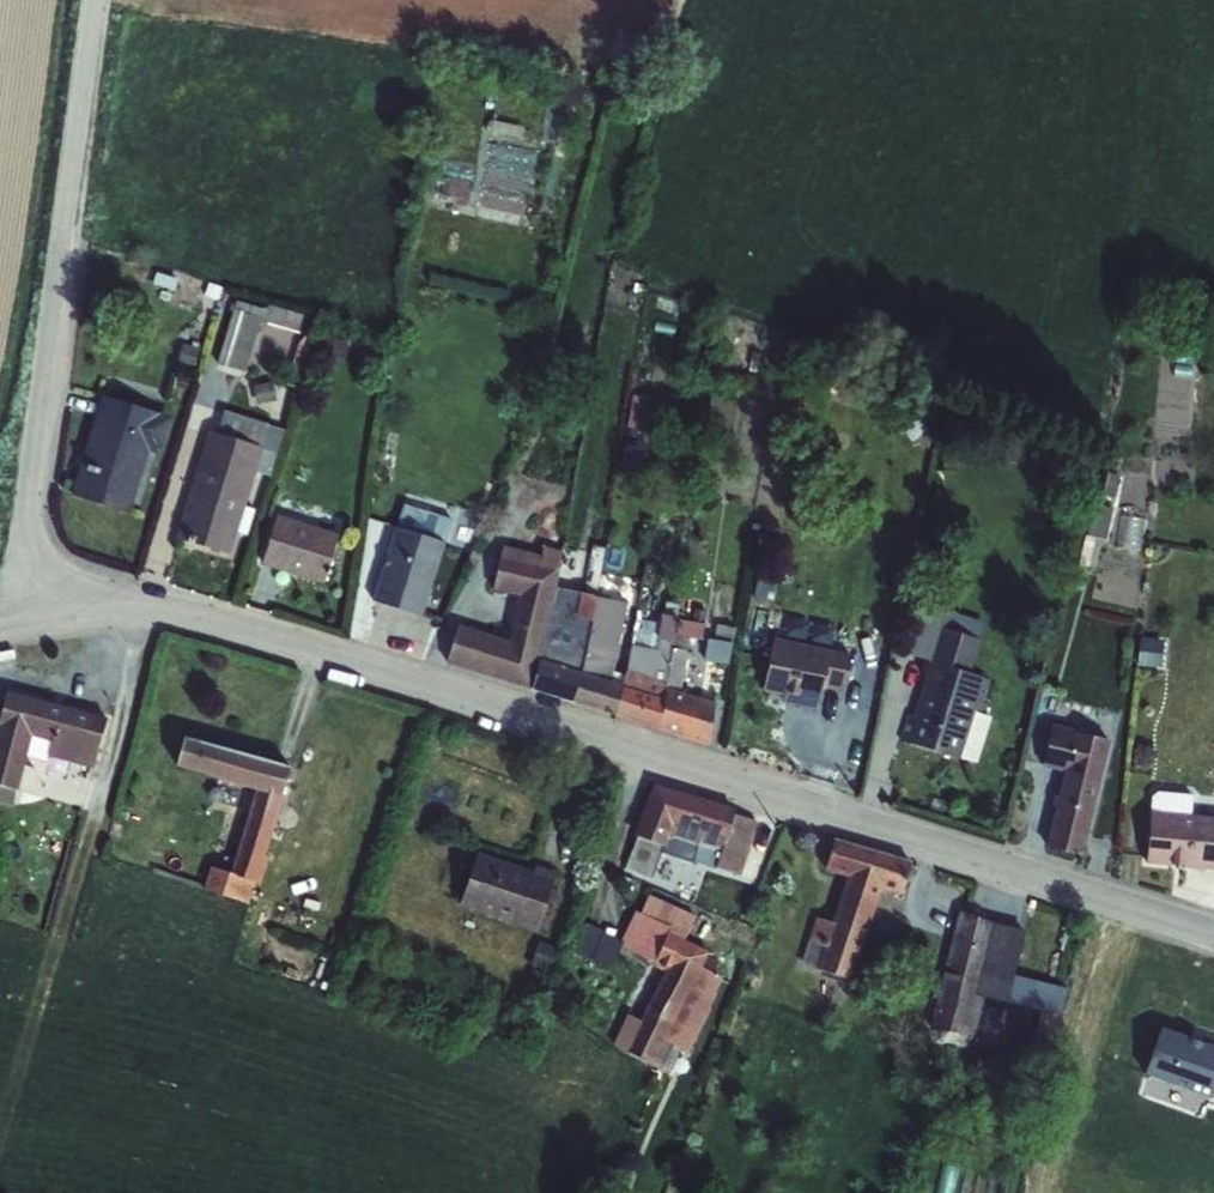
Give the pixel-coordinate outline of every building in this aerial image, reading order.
[(175,275),(153,268),(149,281),(171,288),(175,275)] [(208,284),(204,297),(216,301),(220,288),(208,284)] [(258,325),(262,310),(236,302),(216,364),(244,373),(258,325)] [(262,310),(258,325),(299,336),(305,316),(269,305),(267,311),(262,310)] [(181,345),(175,364),(192,369),(198,351),(181,345)] [(648,395),(631,392),(625,425),(642,428),(648,395)] [(101,396),(70,496),(129,515),(148,453),(160,457),(172,418),(101,396)] [(208,432),(175,539),(229,555),(255,472),(271,477),(285,430),(267,425),(228,413),(221,436),(208,432)] [(637,443),(622,442),(620,462),(636,463),(637,443)] [(1085,536),(1077,571),(1087,573),(1095,539),(1106,541),(1113,510),(1095,506),(1088,537),(1085,536)] [(276,517),(262,565),(323,584),(338,535),(276,517)] [(396,529),(373,601),(420,616),(442,544),(396,529)] [(536,661),(543,629),(560,552),(543,547),(539,564),(523,558),(524,552),(503,546),(492,590),(516,596),(507,641),(457,625),(446,664),(531,690),(536,661)] [(536,661),(531,690),(572,703),(580,674),(595,598),(603,548),(592,546),(584,594),(580,593),(570,638),(543,629),(536,661)] [(621,687),(614,716),(658,730),(662,699),(665,688),(673,643),(671,642),(672,636),(681,578),(677,577),(672,605),(665,603),(663,616),(661,615),(655,648),(629,645),(626,671),(624,675),(621,687)] [(580,674),(572,703),(614,716),(621,687),(624,675),(612,672),(625,603),(595,598),(580,674)] [(662,699),(658,730),(706,746),(714,704),(680,693),(689,639),(701,640),(705,612),(693,611),(691,623),(678,620),(676,637),(672,636),(671,642),(673,643),(665,688),(662,699)] [(707,640),(703,661),(728,664),(734,629),(715,626),(712,641),(707,640)] [(907,715),(899,741),(959,760),(973,712),(988,717),(991,706),(982,704),(989,680),(969,674),(979,641),(940,629),(913,717),(907,715)] [(1140,639),(1138,667),(1160,669),(1163,641),(1140,639)] [(772,640),(762,692),(784,697),(782,704),(817,711),(822,687),(843,691),(850,656),(772,640)] [(11,807),(15,791),(17,791),(31,738),(50,743),(46,757),(92,769),(105,718),(5,692),(0,712),(0,804),(11,807)] [(1051,726),(1041,767),(1063,772),(1057,797),(1054,796),(1051,807),(1055,808),(1045,847),(1080,856),(1109,741),(1051,726)] [(184,738),(175,767),(254,790),(229,874),(209,868),(203,890),(248,903),(255,882),(260,883),(268,857),(265,856),(283,798),(280,797),(288,769),(184,738)] [(635,837),(624,870),(652,879),(662,847),(664,848),(667,839),(695,849),(691,861),(739,877),(756,823),(733,816),(734,812),(653,786),(636,838),(635,837)] [(1145,863),(1213,870),(1213,818),(1189,816),(1191,795),(1155,791),(1150,796),(1150,813),(1145,863)] [(815,919),(800,965),(816,970),(851,981),(880,889),(901,895),(911,864),(833,840),(824,871),(845,878),(831,924),(815,919)] [(476,854),(459,907),(535,933),(555,874),(535,867),(533,873),(476,854)] [(625,1014),(610,1044),(624,1051),(651,1067),(664,1041),(688,1053),(709,1010),(708,1009),(712,999),(711,999),(721,978),(700,969),(710,949),(672,930),(677,910),(648,897),(640,915),(634,912),(617,944),(652,964),(665,971),(640,1021),(625,1014)] [(957,913),(929,1027),(967,1036),(975,1038),(985,997),(1005,1001),(1023,929),(994,922),(957,913)] [(607,970),(617,944),(583,923),(571,954),(607,970)] [(538,942),(530,967),(550,973),(557,948),(538,942)] [(1044,986),(1040,1031),(1058,1033),(1062,988),(1044,986)] [(1142,1068),(1209,1092),(1213,1078),(1213,1040),(1159,1021),(1142,1068)]
